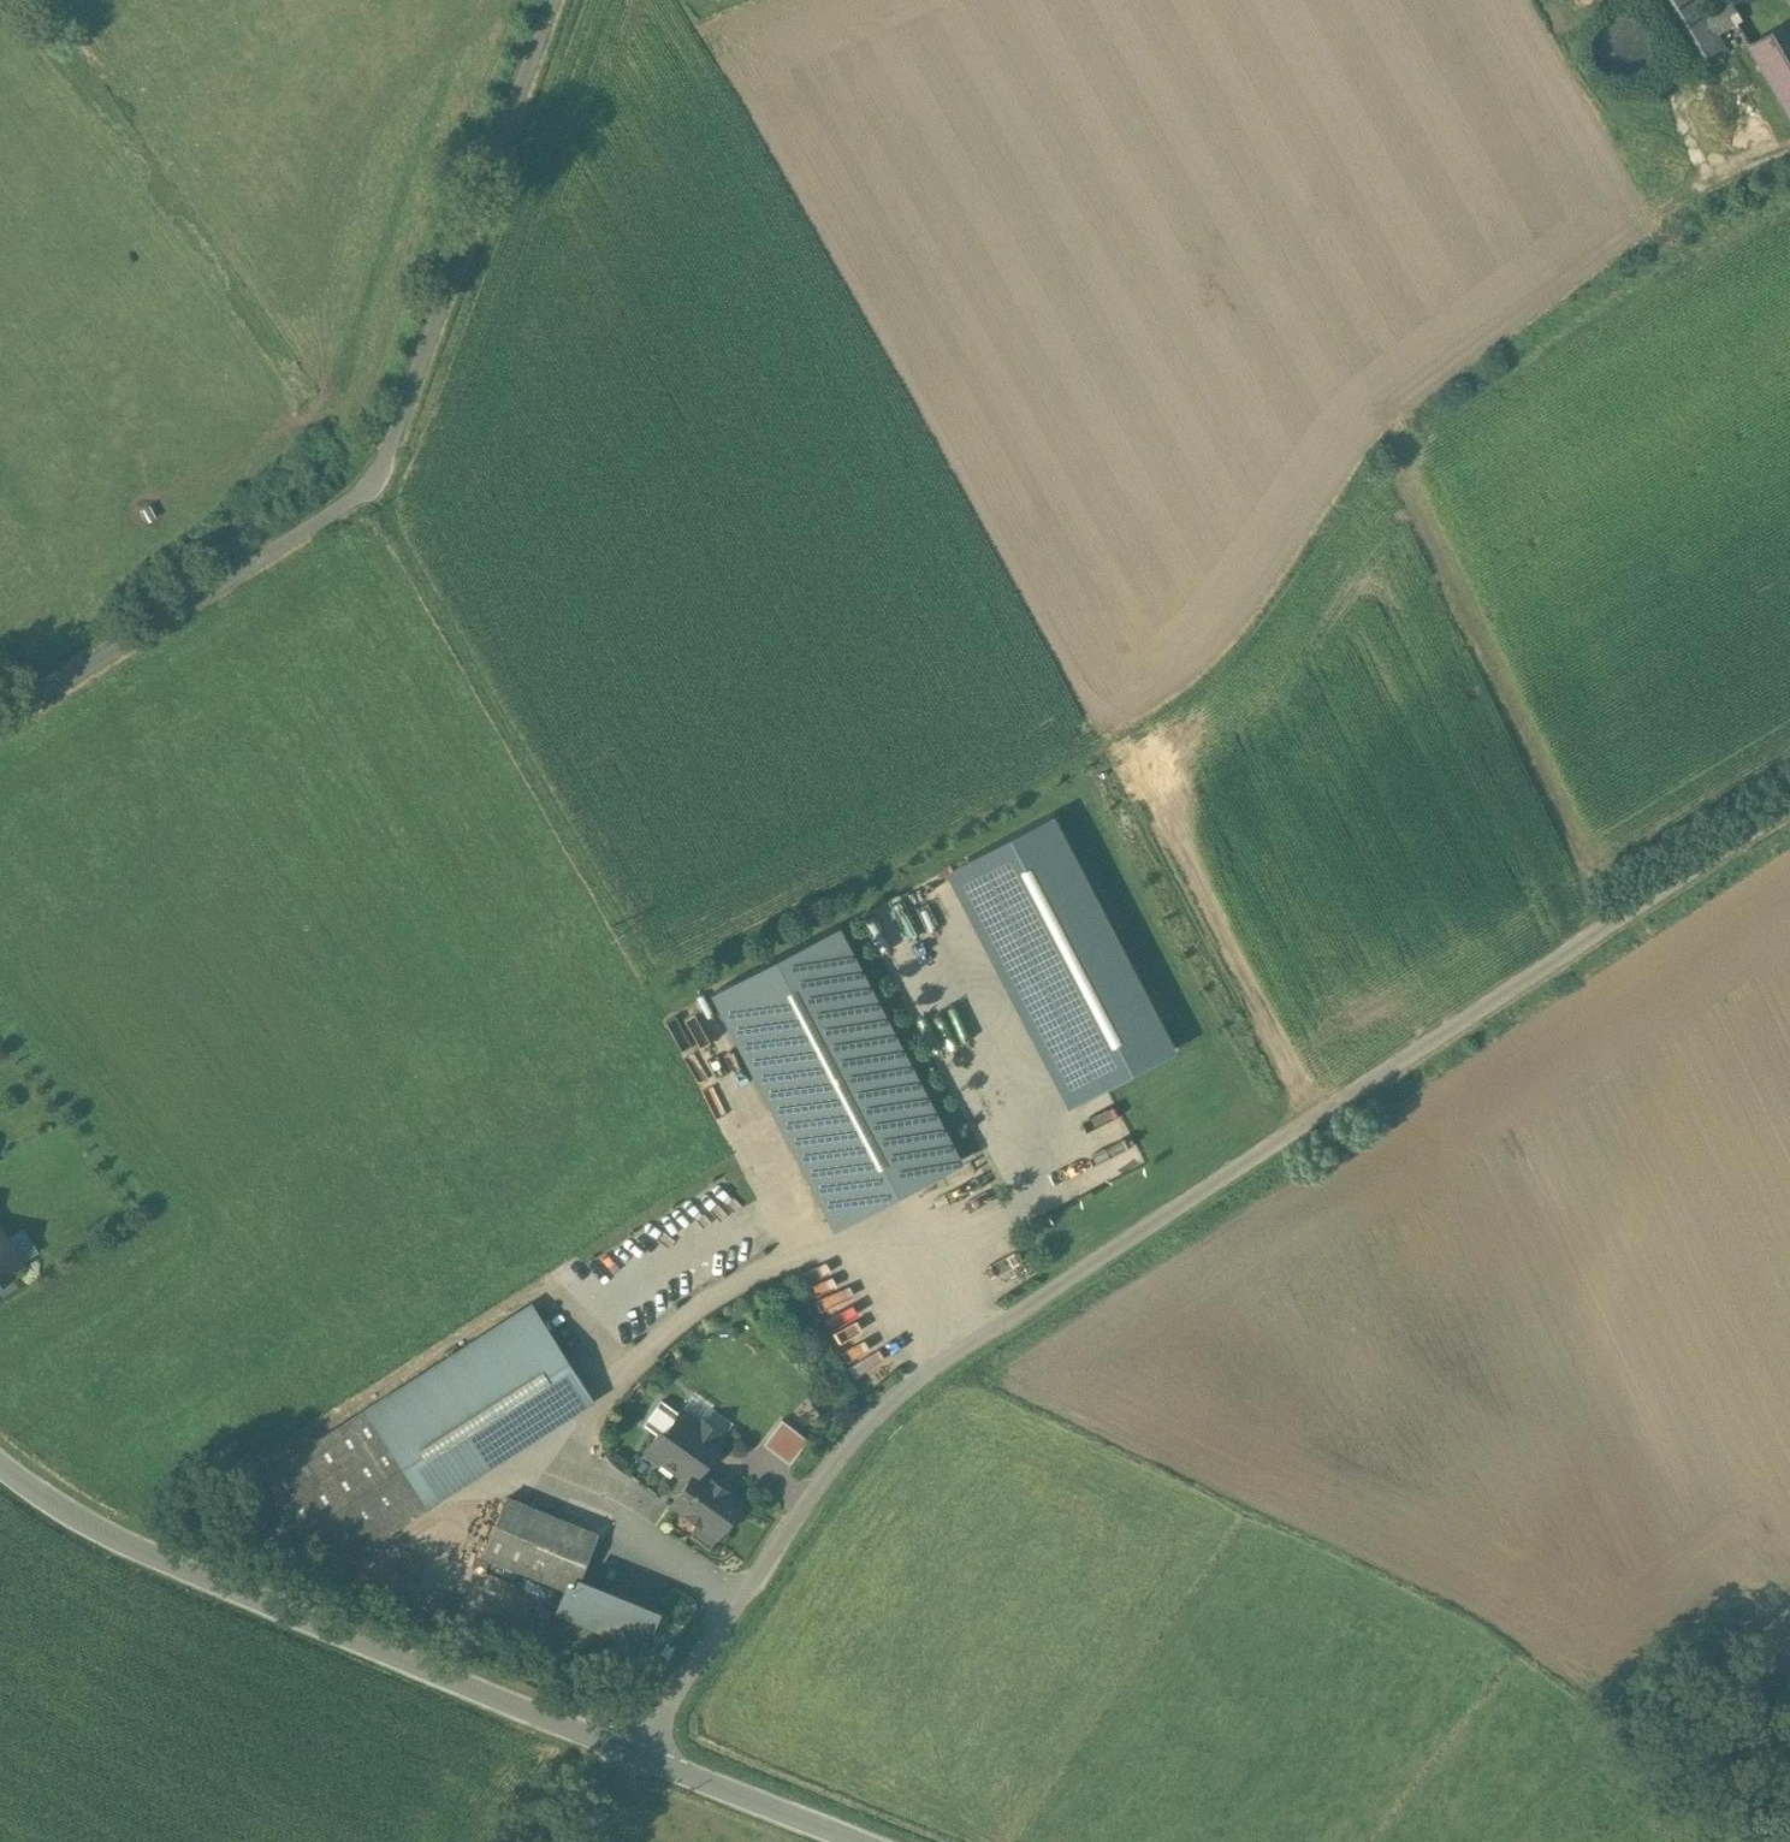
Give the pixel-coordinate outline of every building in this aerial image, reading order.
[(1733,3),(1716,12),(1728,34),(1687,56),(1674,33),(1708,14),(1700,0),(1649,0),(1688,72),(1728,49),(1724,41),(1747,29),(1733,3)] [(1708,14),(1674,33),(1687,56),(1728,34),(1716,12),(1715,10),(1708,14)] [(1593,58),(1599,69),(1609,77),(1621,81),(1634,79),(1645,73),(1653,63),(1656,50),(1654,38),(1647,27),(1637,20),(1624,17),(1612,19),(1602,25),(1595,35),(1592,46),(1593,58)] [(1753,43),(1752,43),(1752,44),(1789,109),(1789,21),(1753,43)] [(1752,44),(1725,61),(1775,147),(1789,138),(1789,109),(1752,44)] [(1052,814),(944,871),(1067,1106),(1175,1049),(1052,814)] [(839,927),(796,949),(772,962),(772,961),(711,993),(833,1227),(960,1160),(839,927)] [(11,1276),(8,1271),(21,1262),(0,1229),(0,1283),(11,1276)] [(804,1278),(848,1355),(876,1339),(831,1262),(804,1278)] [(529,1303),(264,1471),(318,1557),(584,1389),(529,1303)] [(701,1424),(681,1410),(666,1431),(658,1433),(646,1449),(689,1480),(700,1463),(703,1465),(722,1439),(714,1433),(717,1429),(704,1420),(701,1424)] [(703,1465),(700,1463),(689,1480),(672,1502),(701,1523),(693,1534),(710,1546),(718,1535),(743,1500),(714,1479),(717,1475),(703,1465)] [(597,1534),(506,1497),(483,1553),(566,1587),(574,1591),(578,1581),(582,1570),(583,1570),(597,1534)] [(656,1613),(578,1581),(574,1591),(566,1587),(557,1609),(643,1644),(656,1613)]
